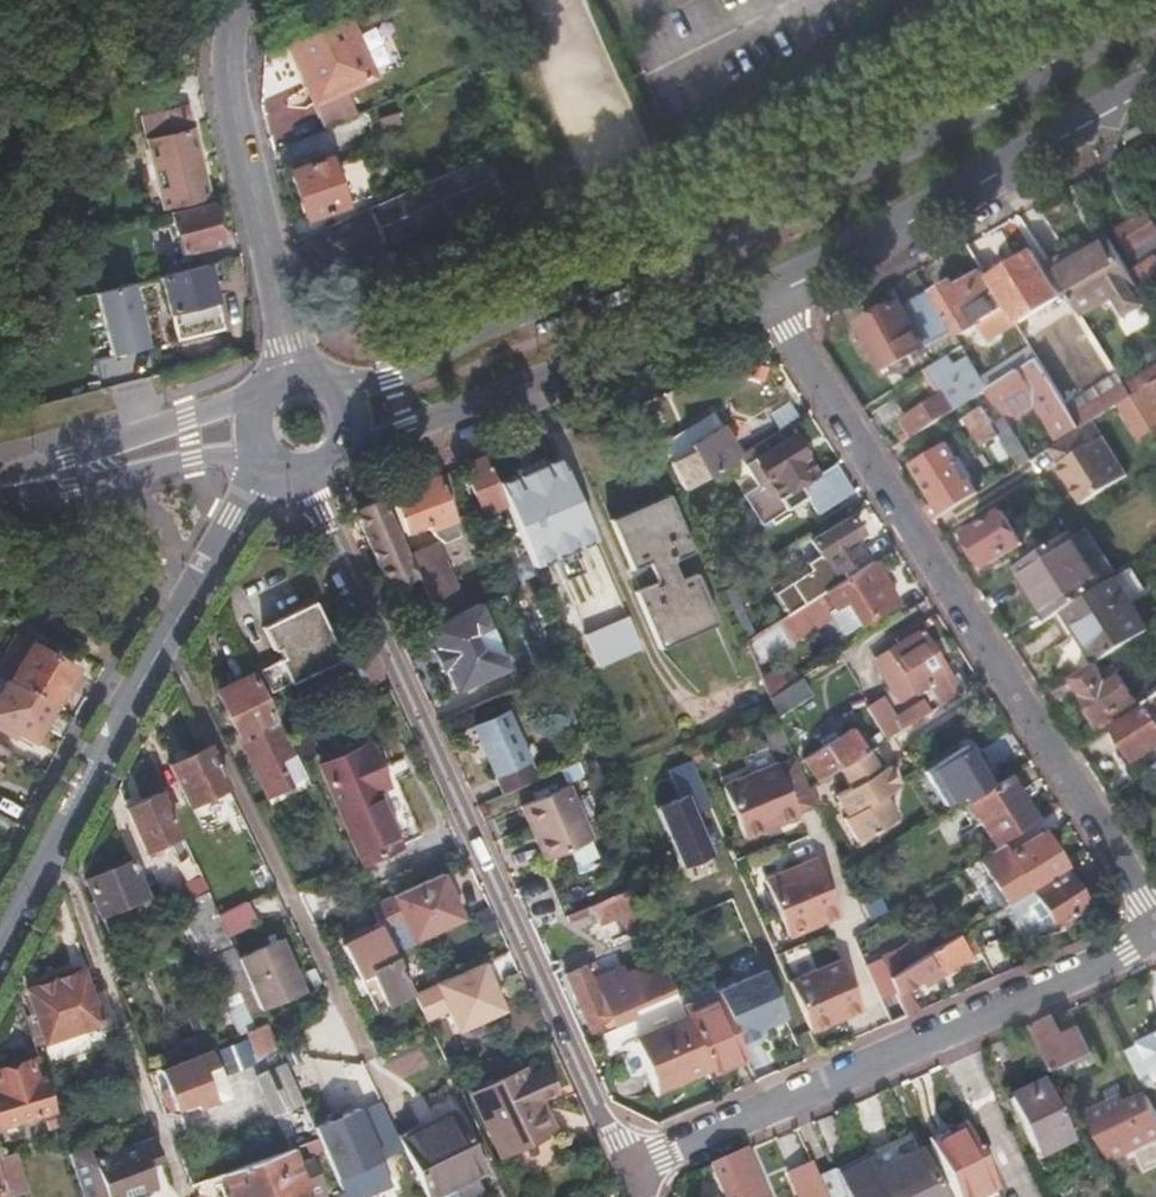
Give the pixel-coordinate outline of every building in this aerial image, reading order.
[(354,20),(293,44),(319,106),(378,82),(354,20)] [(143,122),(143,123),(166,208),(209,198),(193,134),(189,134),(182,112),(143,122)] [(327,157),(288,172),(305,219),(345,203),(343,197),(350,195),(344,182),(339,184),(327,157)] [(489,182),(479,159),(445,174),(462,212),(467,210),(489,200),(496,197),(489,182)] [(462,212),(445,174),(370,208),(387,246),(428,228),(439,223),(437,220),(436,216),(453,208),(455,212),(456,215),(462,212)] [(208,206),(169,216),(181,259),(218,247),(208,206)] [(1118,230),(1130,250),(1155,235),(1155,236),(1155,223),(1152,216),(1136,226),(1133,221),(1118,230)] [(1115,243),(1059,278),(1084,317),(1117,296),(1128,314),(1145,303),(1139,294),(1144,291),(1115,243)] [(999,291),(1018,322),(1060,296),(1032,252),(990,277),(999,291)] [(1137,267),(1146,282),(1155,276),(1155,256),(1137,267)] [(223,262),(162,279),(167,300),(152,304),(157,320),(172,316),(179,341),(224,328),(212,284),(228,278),(223,262)] [(990,277),(986,270),(959,286),(956,282),(937,293),(963,334),(987,319),(978,304),(999,291),(990,277)] [(95,289),(113,355),(153,344),(135,278),(95,289)] [(955,330),(931,291),(903,306),(900,301),(859,323),(884,369),(925,347),(955,330)] [(1039,357),(990,388),(998,402),(1030,382),(1063,436),(1080,425),(1039,357)] [(1133,388),(1155,378),(1155,363),(1127,375),(1133,388)] [(912,413),(923,430),(954,411),(933,376),(919,386),(929,402),(912,413)] [(990,388),(985,380),(977,385),(981,393),(990,388)] [(1103,398),(1110,410),(1120,404),(1133,395),(1126,384),(1103,398)] [(1155,429),(1133,395),(1120,404),(1141,438),(1155,429)] [(984,445),(1000,435),(995,427),(986,411),(983,406),(977,410),(967,416),(984,445)] [(672,460),(686,489),(742,454),(743,454),(722,423),(721,424),(714,412),(684,432),(686,434),(692,444),(691,444),(694,450),(672,460)] [(1128,474),(1094,421),(1052,448),(1061,462),(1058,464),(1083,503),(1128,474)] [(795,436),(789,425),(743,454),(742,454),(761,486),(747,495),(764,523),(808,496),(820,514),(856,492),(839,465),(822,475),(797,435),(795,436)] [(691,444),(692,444),(686,434),(666,448),(672,460),(694,450),(691,444)] [(929,507),(936,520),(979,492),(971,477),(966,480),(953,459),(958,456),(948,440),(911,462),(911,464),(912,463),(936,503),(929,507)] [(498,482),(486,456),(463,466),(483,512),(496,507),(506,528),(515,524),(498,482)] [(563,456),(498,482),(515,524),(532,565),(597,539),(563,456)] [(437,475),(390,494),(405,530),(427,521),(429,527),(432,526),(434,532),(444,539),(457,534),(445,501),(447,500),(437,475)] [(615,519),(618,528),(674,503),(671,495),(615,519)] [(418,578),(408,555),(382,496),(355,508),(391,589),(418,578)] [(674,503),(618,528),(636,568),(652,562),(661,582),(639,592),(660,639),(716,616),(699,575),(682,582),(673,562),(695,552),(674,503)] [(1003,509),(968,531),(988,563),(1024,541),(1003,509)] [(795,592),(803,605),(825,592),(844,580),(838,570),(862,555),(852,539),(861,533),(851,516),(812,539),(822,556),(810,563),(819,578),(795,592)] [(1072,531),(1053,543),(1020,564),(1037,591),(1032,595),(1033,597),(1039,594),(1053,616),(1058,613),(1105,583),(1072,531)] [(418,578),(439,623),(466,611),(436,543),(408,555),(418,578)] [(898,600),(873,562),(844,580),(825,592),(850,631),(898,600)] [(1037,591),(1020,564),(1014,567),(1032,595),(1037,591)] [(1119,575),(1105,583),(1058,613),(1091,666),(1098,661),(1152,628),(1119,575)] [(1039,594),(1033,597),(1047,620),(1053,616),(1039,594)] [(338,659),(340,659),(313,603),(263,628),(273,650),(280,647),(285,659),(263,670),(273,690),(338,659)] [(439,623),(426,629),(457,697),(514,670),(483,603),(466,611),(439,623)] [(631,614),(583,634),(598,668),(645,648),(631,614)] [(716,616),(660,639),(663,647),(720,624),(716,616)] [(943,702),(970,685),(961,670),(957,673),(927,625),(919,631),(916,626),(900,635),(903,640),(882,653),(887,660),(882,663),(905,699),(931,683),(943,702)] [(48,641),(44,649),(18,636),(0,670),(0,675),(7,678),(59,705),(78,667),(53,653),(57,646),(48,641)] [(1091,666),(1073,676),(1104,725),(1139,703),(1141,705),(1147,701),(1155,695),(1155,684),(1155,683),(1136,696),(1117,666),(1106,673),(1098,661),(1091,666)] [(772,695),(779,711),(780,714),(815,692),(807,674),(772,695)] [(7,678),(0,692),(0,718),(43,739),(59,705),(7,678)] [(218,694),(238,735),(261,724),(273,719),(254,678),(218,694)] [(896,732),(933,708),(927,698),(898,716),(886,695),(872,704),(889,736),(896,732)] [(1147,701),(1149,703),(1116,724),(1137,757),(1155,745),(1155,695),(1147,701)] [(509,710),(482,721),(503,769),(530,757),(514,722),(509,710)] [(525,717),(514,722),(530,757),(541,753),(525,717)] [(503,769),(482,721),(480,722),(494,753),(489,755),(497,772),(503,769)] [(494,753),(480,722),(470,727),(484,758),(489,755),(494,753)] [(272,756),(276,755),(261,724),(238,735),(268,797),(284,788),(290,785),(285,776),(282,777),(272,756)] [(807,757),(821,780),(842,767),(875,745),(866,732),(860,736),(854,727),(835,739),(827,744),(807,757)] [(0,742),(0,772),(12,748),(0,742)] [(992,780),(969,743),(928,768),(948,802),(964,792),(967,796),(992,780)] [(901,785),(876,745),(875,745),(842,767),(852,785),(837,794),(850,815),(846,817),(862,842),(901,817),(886,794),(901,785)] [(230,786),(210,747),(171,766),(190,806),(230,786)] [(368,747),(343,758),(363,798),(378,791),(387,787),(368,747)] [(282,777),(285,776),(276,755),(272,756),(282,777)] [(811,786),(797,755),(727,786),(749,836),(769,827),(777,824),(819,805),(811,786)] [(530,757),(503,769),(510,785),(537,773),(530,757)] [(363,798),(343,758),(323,768),(368,862),(402,845),(378,791),(363,798)] [(510,785),(503,769),(497,772),(504,788),(510,785)] [(1009,775),(969,800),(995,841),(1035,816),(1009,775)] [(522,802),(536,833),(543,830),(553,853),(593,835),(568,781),(522,802)] [(158,793),(125,809),(144,852),(149,850),(152,857),(160,854),(156,847),(177,837),(158,793)] [(689,794),(654,808),(679,868),(713,854),(689,794)] [(935,818),(925,824),(929,830),(950,816),(946,811),(935,818)] [(543,830),(536,833),(546,856),(553,853),(543,830)] [(1054,846),(1044,831),(1012,852),(1033,886),(1066,865),(1054,846)] [(144,892),(128,854),(85,871),(105,927),(119,922),(113,904),(144,892)] [(196,865),(202,879),(209,894),(226,886),(212,857),(196,865)] [(768,880),(790,930),(792,936),(825,921),(843,913),(819,857),(768,880)] [(1078,865),(1070,871),(1068,869),(1011,905),(1031,937),(1037,929),(1055,924),(1090,903),(1078,884),(1087,879),(1078,865)] [(462,921),(442,876),(371,907),(378,920),(385,934),(404,925),(413,943),(462,921)] [(227,935),(209,894),(202,879),(187,887),(193,902),(179,908),(202,962),(194,965),(209,1003),(238,991),(250,985),(227,935)] [(571,912),(580,932),(632,909),(623,889),(571,912)] [(232,931),(259,919),(249,897),(222,909),(232,931)] [(385,934),(378,920),(340,938),(355,968),(360,965),(377,998),(409,983),(385,934)] [(259,921),(227,935),(250,985),(281,970),(259,921)] [(893,976),(895,982),(909,1014),(922,1008),(912,984),(938,968),(943,975),(976,954),(962,932),(931,952),(905,968),(893,976)] [(908,944),(898,949),(905,968),(931,952),(921,934),(907,941),(908,944)] [(169,951),(163,938),(134,949),(139,962),(169,951)] [(898,949),(884,956),(893,976),(905,968),(898,949)] [(884,956),(868,964),(879,990),(895,982),(893,976),(884,956)] [(839,958),(789,981),(812,1032),(863,1009),(839,958)] [(592,1030),(599,1027),(614,1021),(604,1000),(620,993),(606,961),(590,968),(588,963),(567,972),(592,1030)] [(484,964),(415,995),(426,1021),(449,1011),(459,1033),(506,1012),(484,964)] [(371,1000),(377,998),(360,965),(355,968),(371,1000)] [(764,967),(717,987),(720,994),(740,1038),(787,1018),(764,967)] [(56,981),(74,1032),(100,1025),(103,1030),(112,1027),(97,981),(88,984),(84,973),(56,981)] [(74,1032),(56,981),(32,989),(48,1040),(74,1032)] [(895,982),(879,990),(893,1021),(909,1014),(895,982)] [(269,1028),(250,985),(238,991),(255,1034),(269,1028)] [(740,1038),(720,994),(687,1009),(704,1048),(712,1065),(714,1069),(747,1054),(740,1038)] [(210,1052),(193,1011),(185,1015),(197,1043),(177,1051),(182,1063),(210,1052)] [(662,1087),(712,1065),(704,1048),(687,1012),(639,1035),(662,1087)] [(1054,1014),(1034,1024),(1055,1067),(1094,1049),(1082,1024),(1063,1033),(1054,1014)] [(255,1034),(253,1035),(261,1056),(279,1049),(278,1047),(269,1028),(255,1034)] [(1132,1048),(1151,1086),(1155,1084),(1155,1034),(1142,1041),(1143,1043),(1132,1048)] [(204,1062),(167,1075),(173,1093),(166,1096),(173,1113),(194,1104),(198,1113),(219,1104),(210,1079),(224,1074),(218,1057),(204,1062)] [(42,1062),(0,1075),(0,1085),(3,1094),(0,1095),(0,1120),(3,1129),(57,1113),(42,1062)] [(286,1123),(302,1116),(283,1069),(268,1074),(286,1123)] [(498,1090),(480,1099),(509,1156),(548,1135),(532,1103),(553,1092),(543,1072),(522,1081),(517,1071),(494,1082),(498,1090)] [(1070,1138),(1042,1081),(1010,1097),(1039,1154),(1070,1138)] [(476,1091),(480,1099),(498,1090),(494,1082),(476,1091)] [(1150,1091),(1116,1108),(1111,1099),(1093,1108),(1116,1155),(1155,1135),(1155,1103),(1150,1091)] [(317,1125),(347,1196),(366,1196),(394,1185),(383,1160),(405,1151),(400,1140),(382,1097),(317,1125)] [(428,1196),(458,1196),(452,1186),(483,1171),(456,1115),(400,1140),(405,1151),(428,1196)] [(108,1134),(102,1118),(85,1123),(91,1140),(108,1134)] [(998,1187),(970,1127),(935,1144),(940,1155),(960,1196),(977,1196),(998,1187)] [(130,1134),(134,1147),(151,1141),(147,1129),(130,1134)] [(324,1148),(319,1137),(308,1142),(313,1152),(324,1148)] [(82,1196),(118,1196),(153,1185),(147,1164),(158,1160),(151,1141),(134,1147),(96,1159),(92,1148),(70,1155),(82,1196)] [(712,1164),(726,1196),(770,1196),(749,1148),(712,1164)] [(215,1178),(223,1196),(326,1196),(328,1196),(313,1160),(296,1166),(289,1149),(215,1178)] [(921,1151),(875,1172),(887,1196),(943,1196),(921,1151)] [(0,1157),(0,1166),(10,1196),(29,1191),(16,1152),(0,1157)] [(819,1174),(829,1196),(848,1196),(841,1180),(835,1167),(819,1174)] [(848,1196),(885,1196),(872,1167),(841,1180),(848,1196)]
